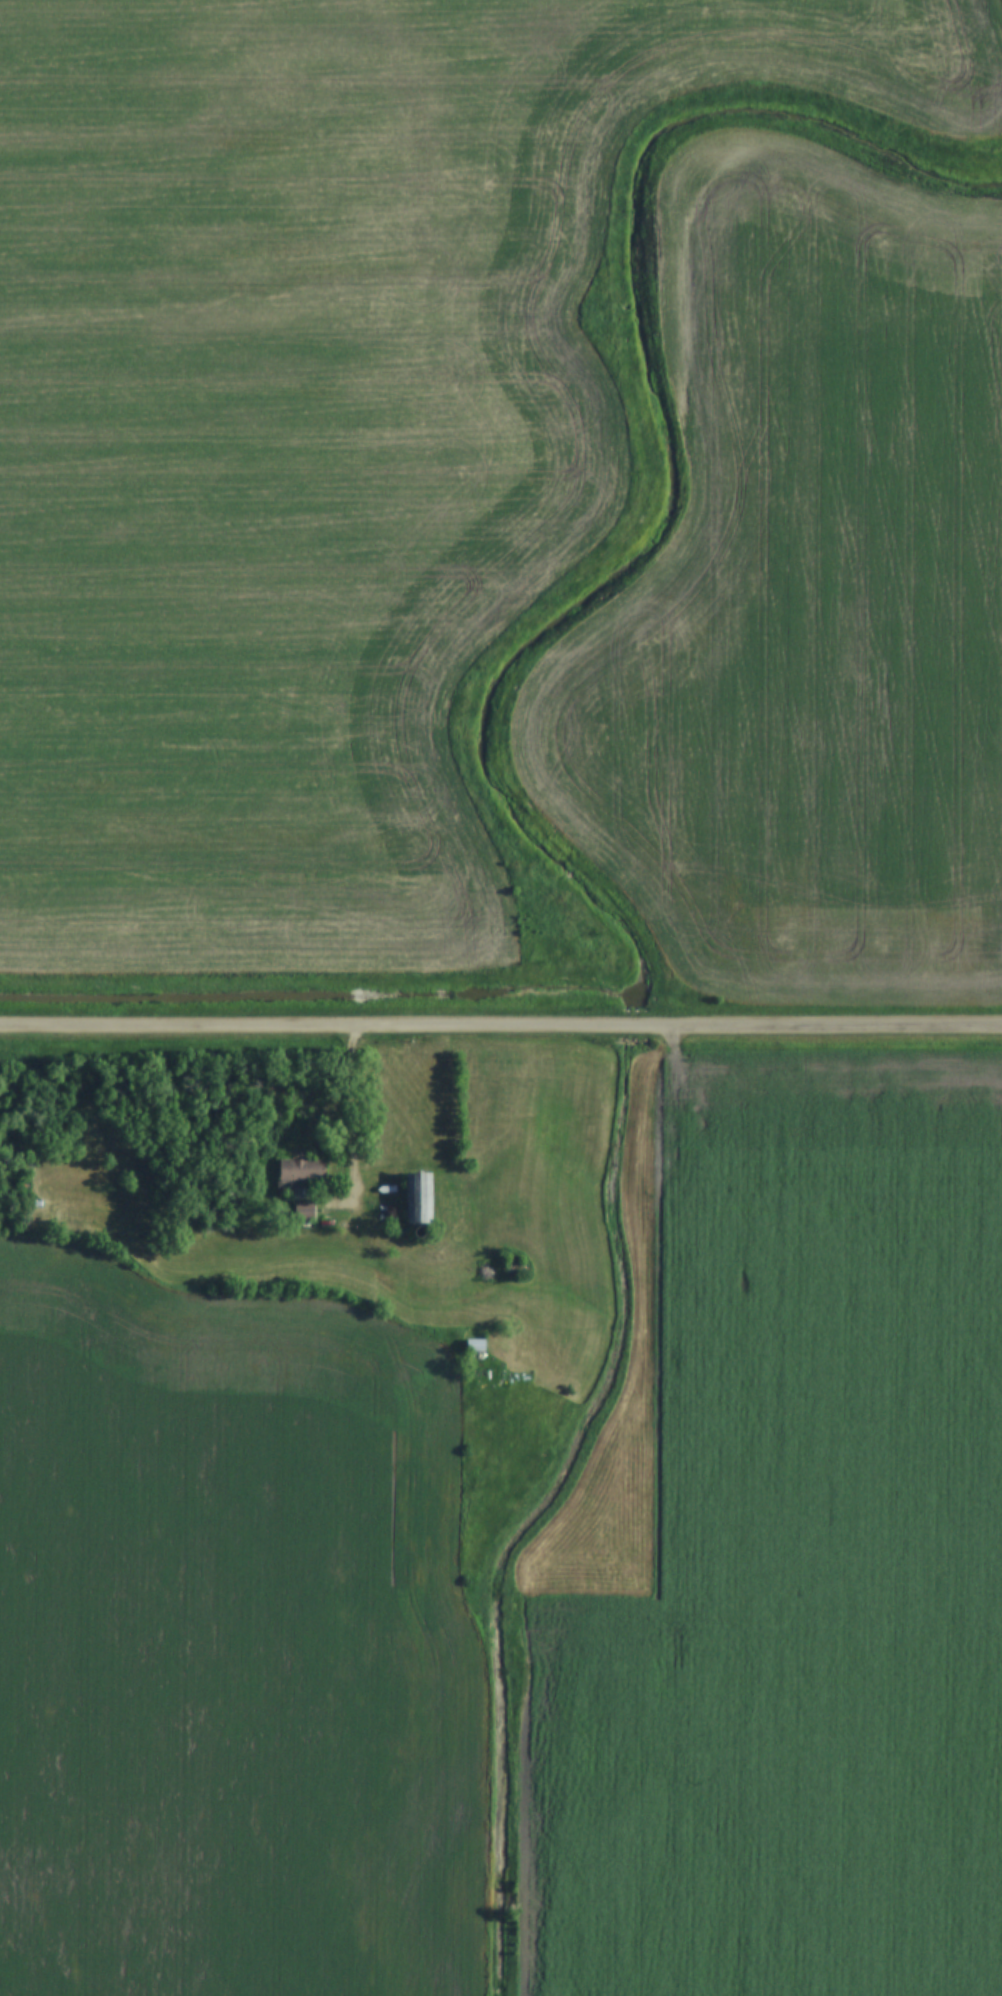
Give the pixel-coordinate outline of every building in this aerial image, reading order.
[(293,1181),(325,1182),(326,1161),(280,1159),(279,1196),(293,1196),(293,1181)] [(432,1223),(432,1172),(406,1172),(406,1223),(432,1223)] [(297,1220),(313,1220),(313,1205),(297,1205),(297,1220)] [(466,1340),(466,1352),(485,1352),(485,1340),(466,1340)]
